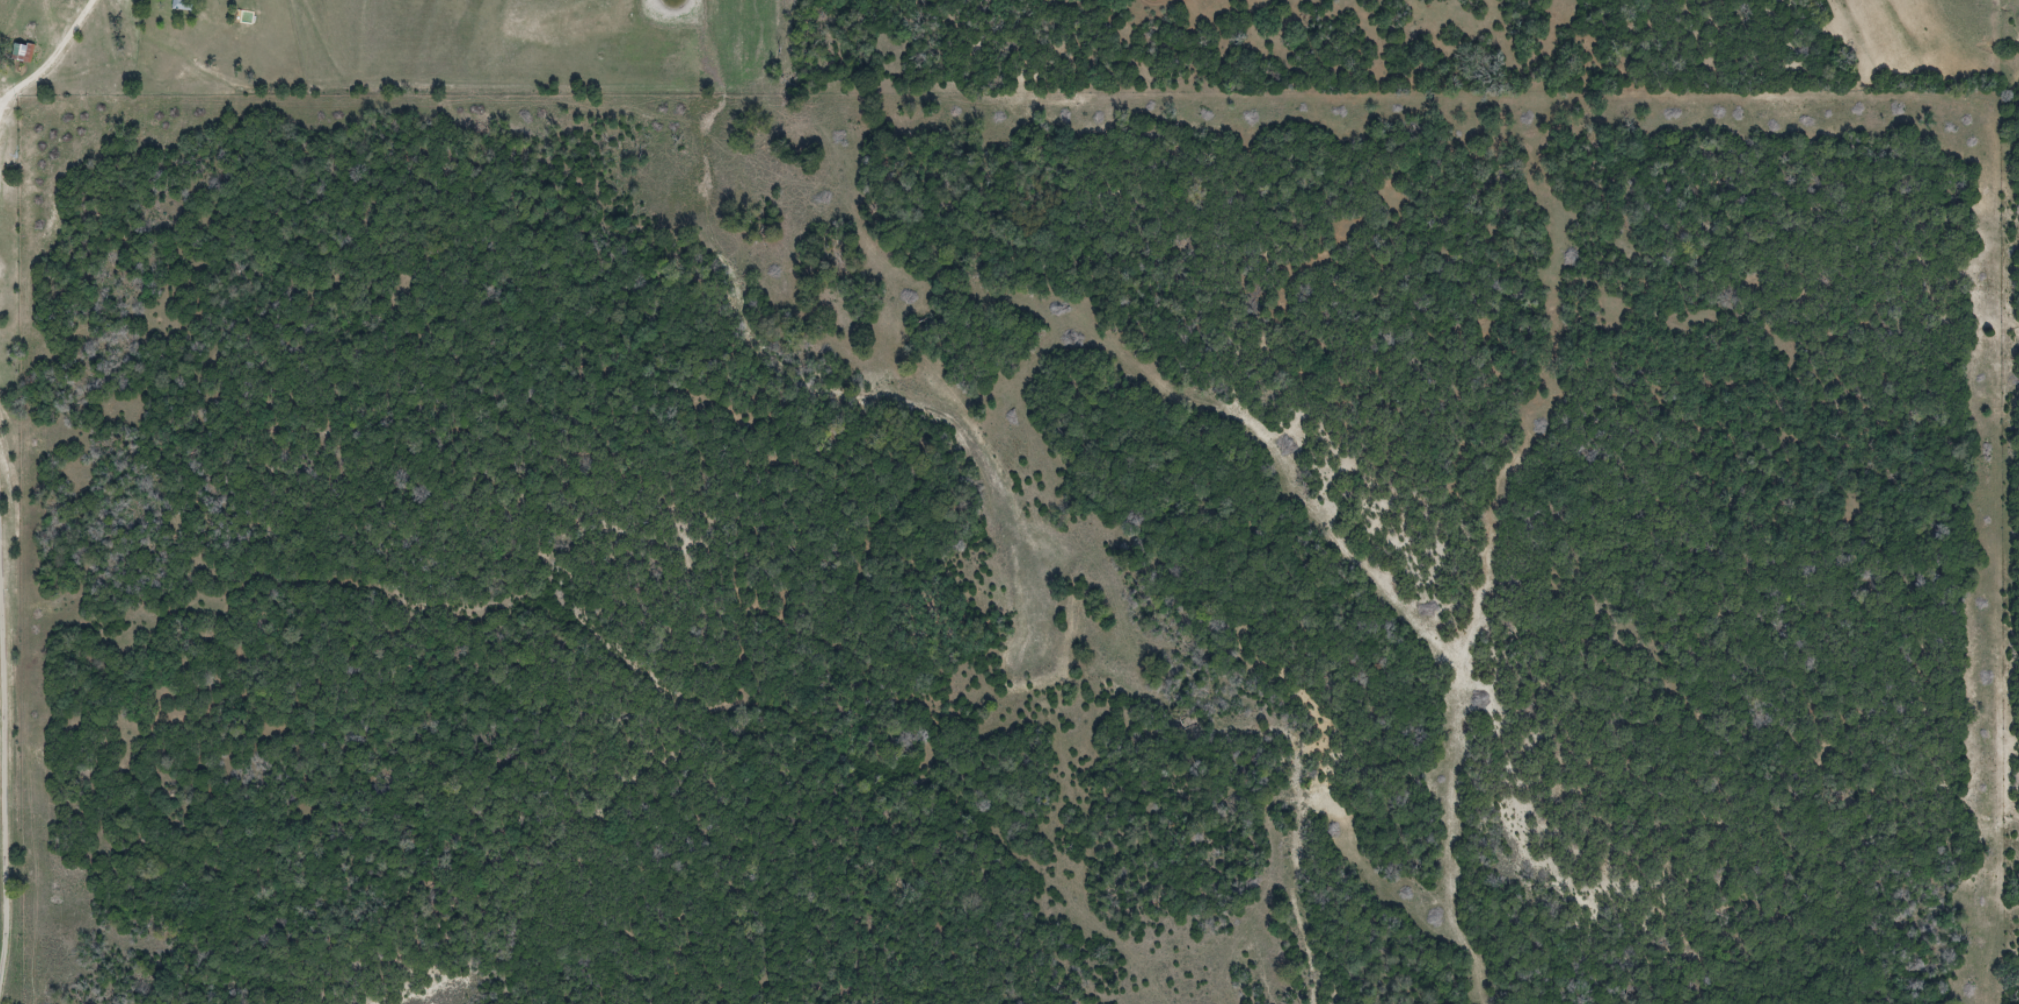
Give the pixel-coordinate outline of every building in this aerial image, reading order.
[(168,9),(193,12),(195,0),(169,0),(168,9)] [(31,65),(35,47),(14,42),(9,60),(31,65)]
